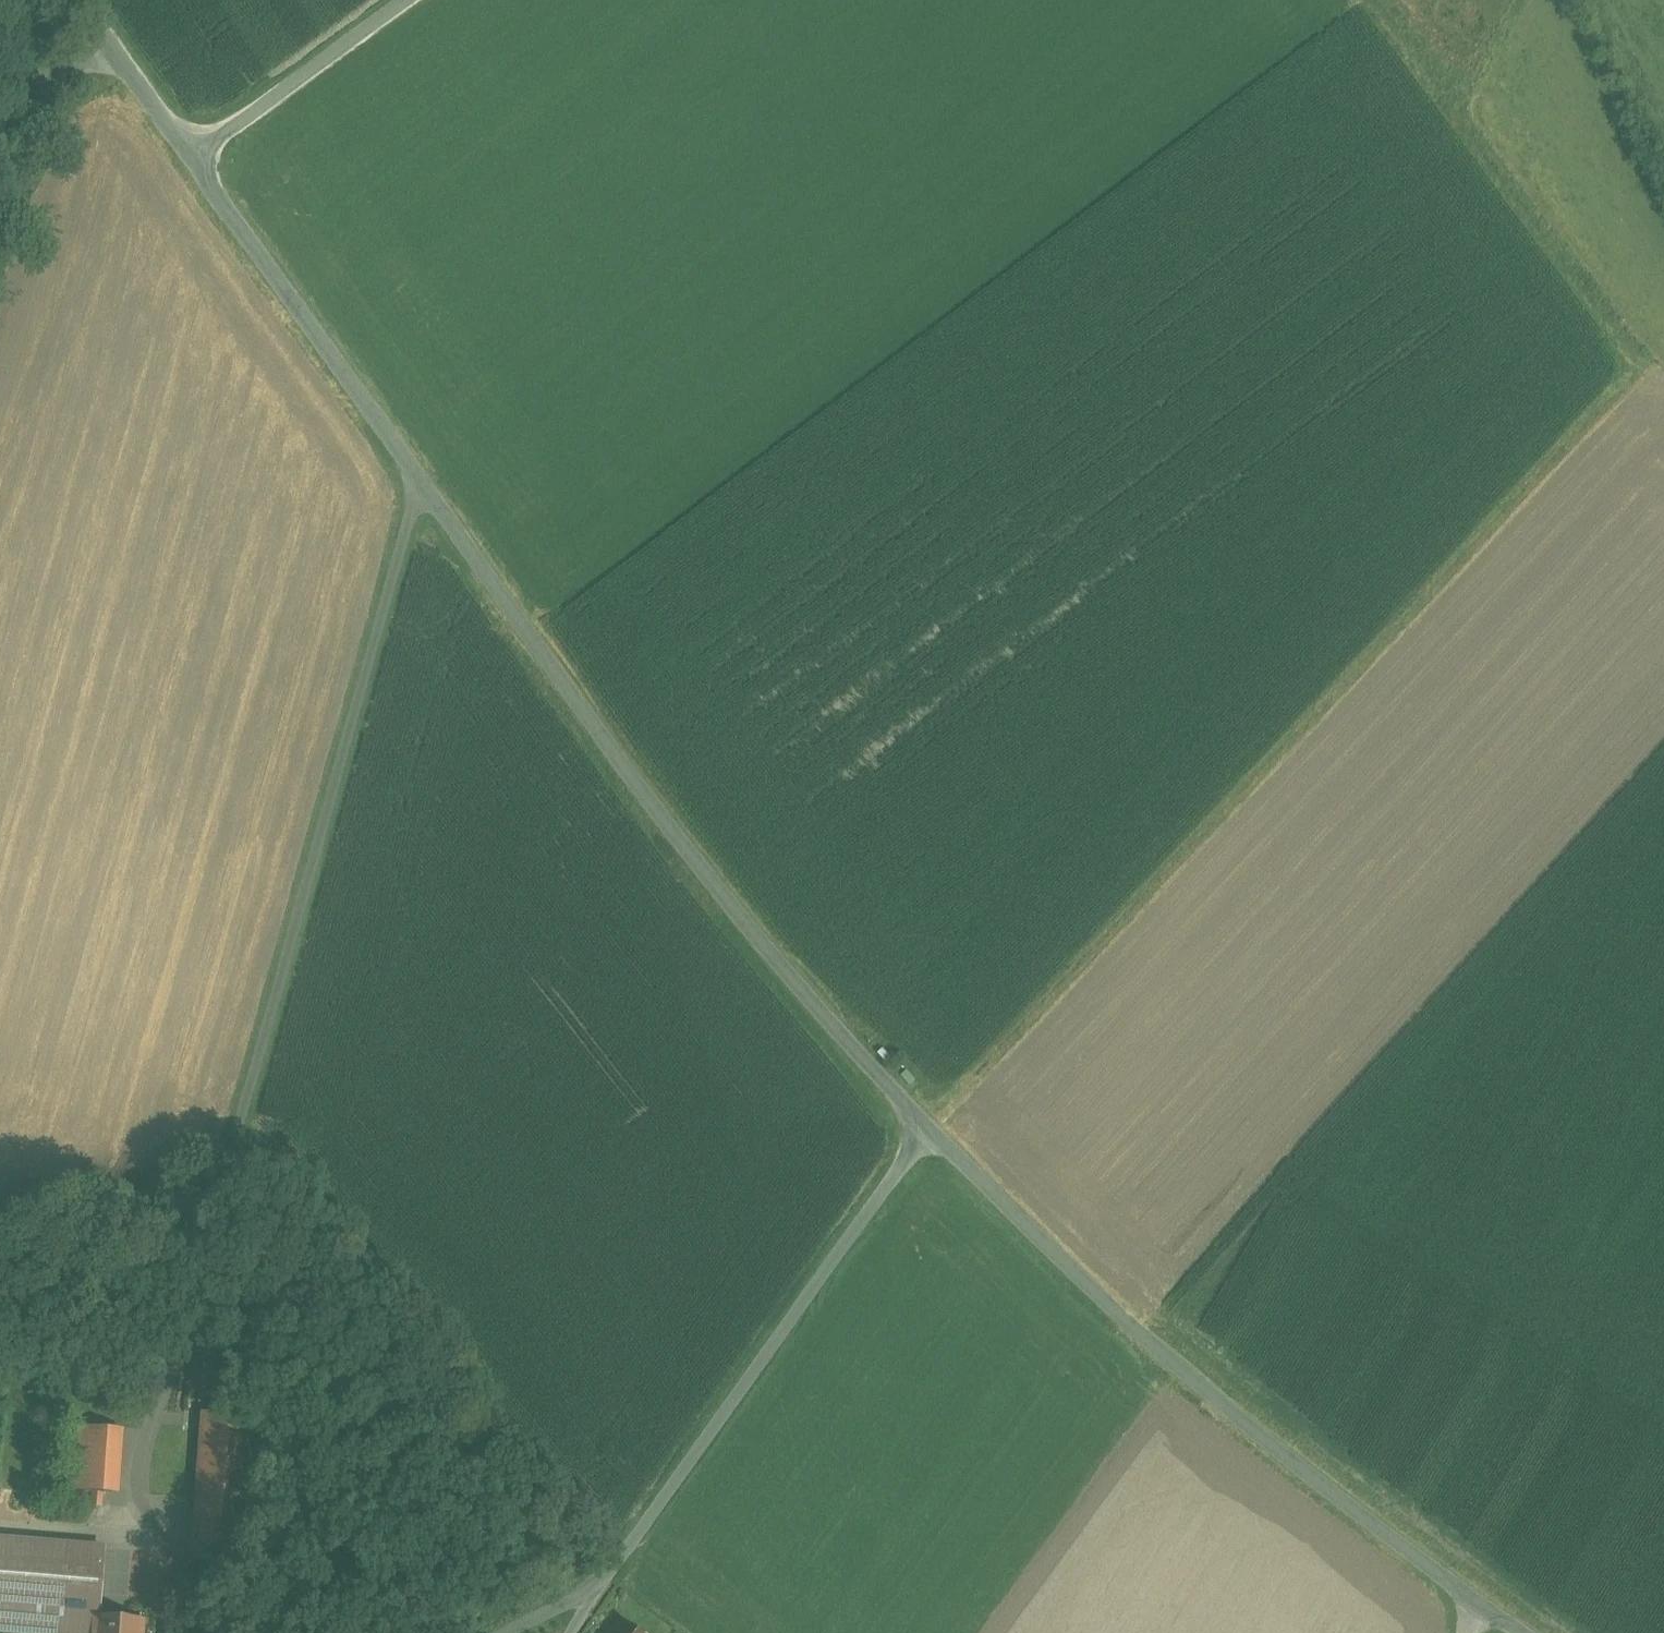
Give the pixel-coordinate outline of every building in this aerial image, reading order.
[(251,1416),(204,1413),(196,1558),(243,1561),(251,1416)] [(111,1428),(80,1428),(78,1493),(94,1493),(94,1503),(104,1503),(104,1492),(109,1493),(111,1428)] [(54,1632),(99,1632),(100,1618),(105,1549),(0,1541),(0,1629),(54,1632)] [(100,1618),(99,1632),(143,1632),(144,1621),(100,1618)] [(614,1632),(638,1632),(622,1622),(614,1632)]
